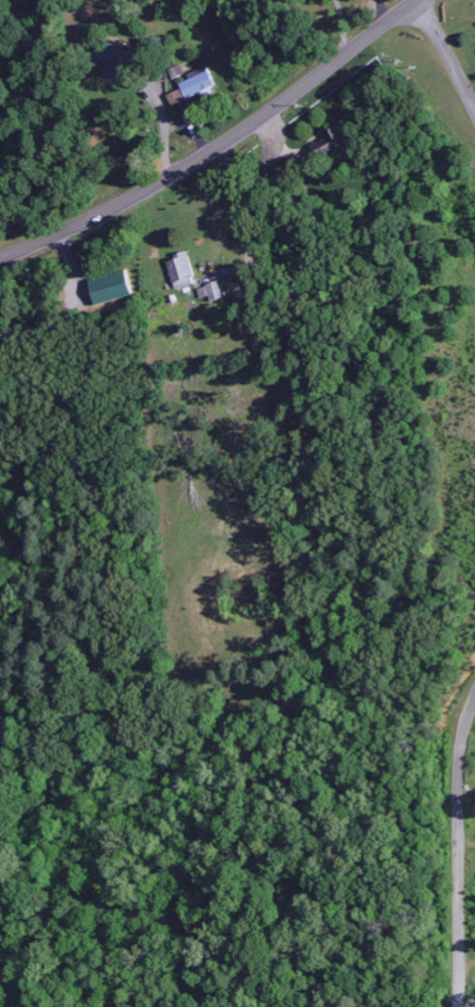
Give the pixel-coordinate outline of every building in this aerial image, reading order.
[(97,73),(118,80),(127,49),(105,42),(103,49),(95,46),(89,64),(99,67),(97,73)] [(171,78),(184,74),(180,63),(167,68),(171,78)] [(172,112),(188,106),(185,98),(198,93),(200,98),(215,92),(206,66),(186,73),(188,79),(178,83),(180,88),(165,94),(172,112)] [(350,146),(340,122),(322,130),(324,137),(311,143),(319,160),(350,146)] [(165,259),(177,289),(198,281),(186,251),(165,259)] [(95,306),(133,294),(125,268),(87,280),(95,306)] [(211,301),(228,297),(224,280),(199,286),(201,298),(210,296),(211,301)]
